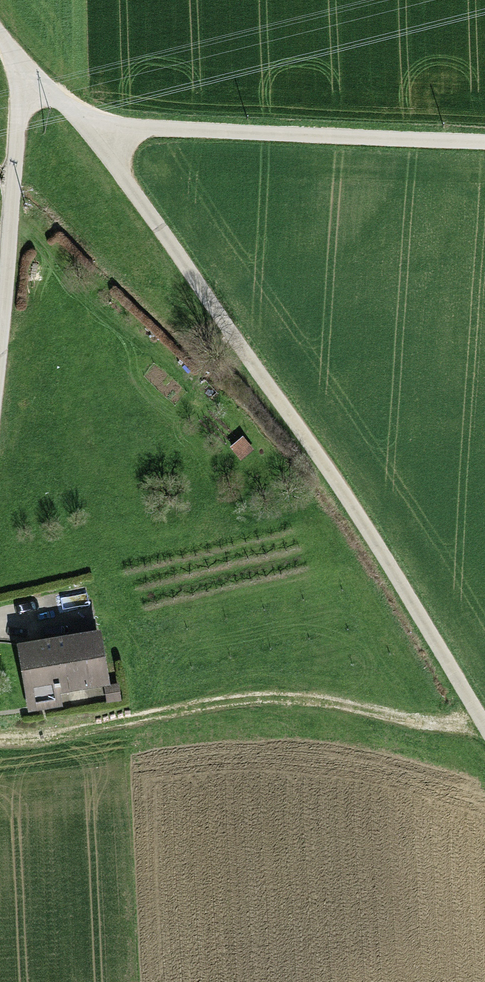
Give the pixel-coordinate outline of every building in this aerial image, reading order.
[(99,633),(19,647),(30,710),(60,705),(58,692),(108,684),(99,633)]
